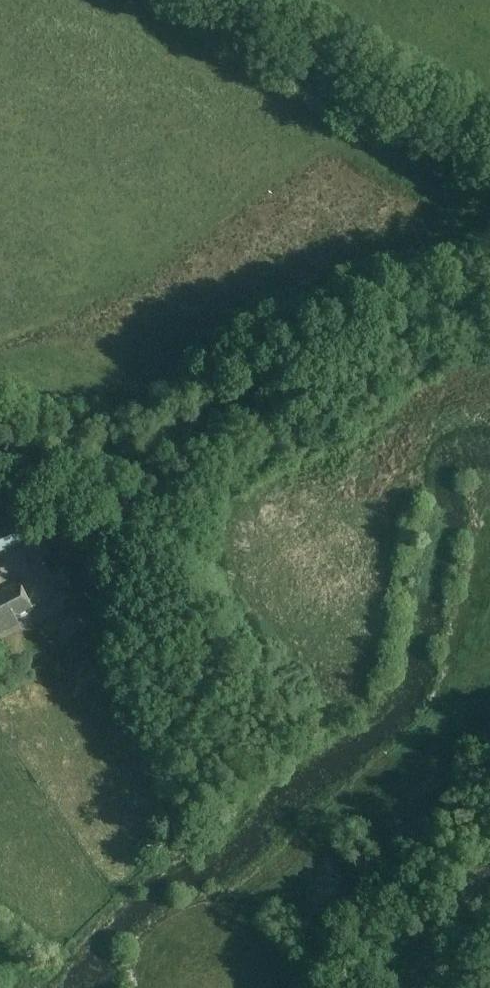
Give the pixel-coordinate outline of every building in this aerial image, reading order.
[(0,530),(0,551),(31,538),(23,520),(0,530)] [(17,616),(32,610),(20,584),(0,592),(0,635),(21,626),(17,616)]
